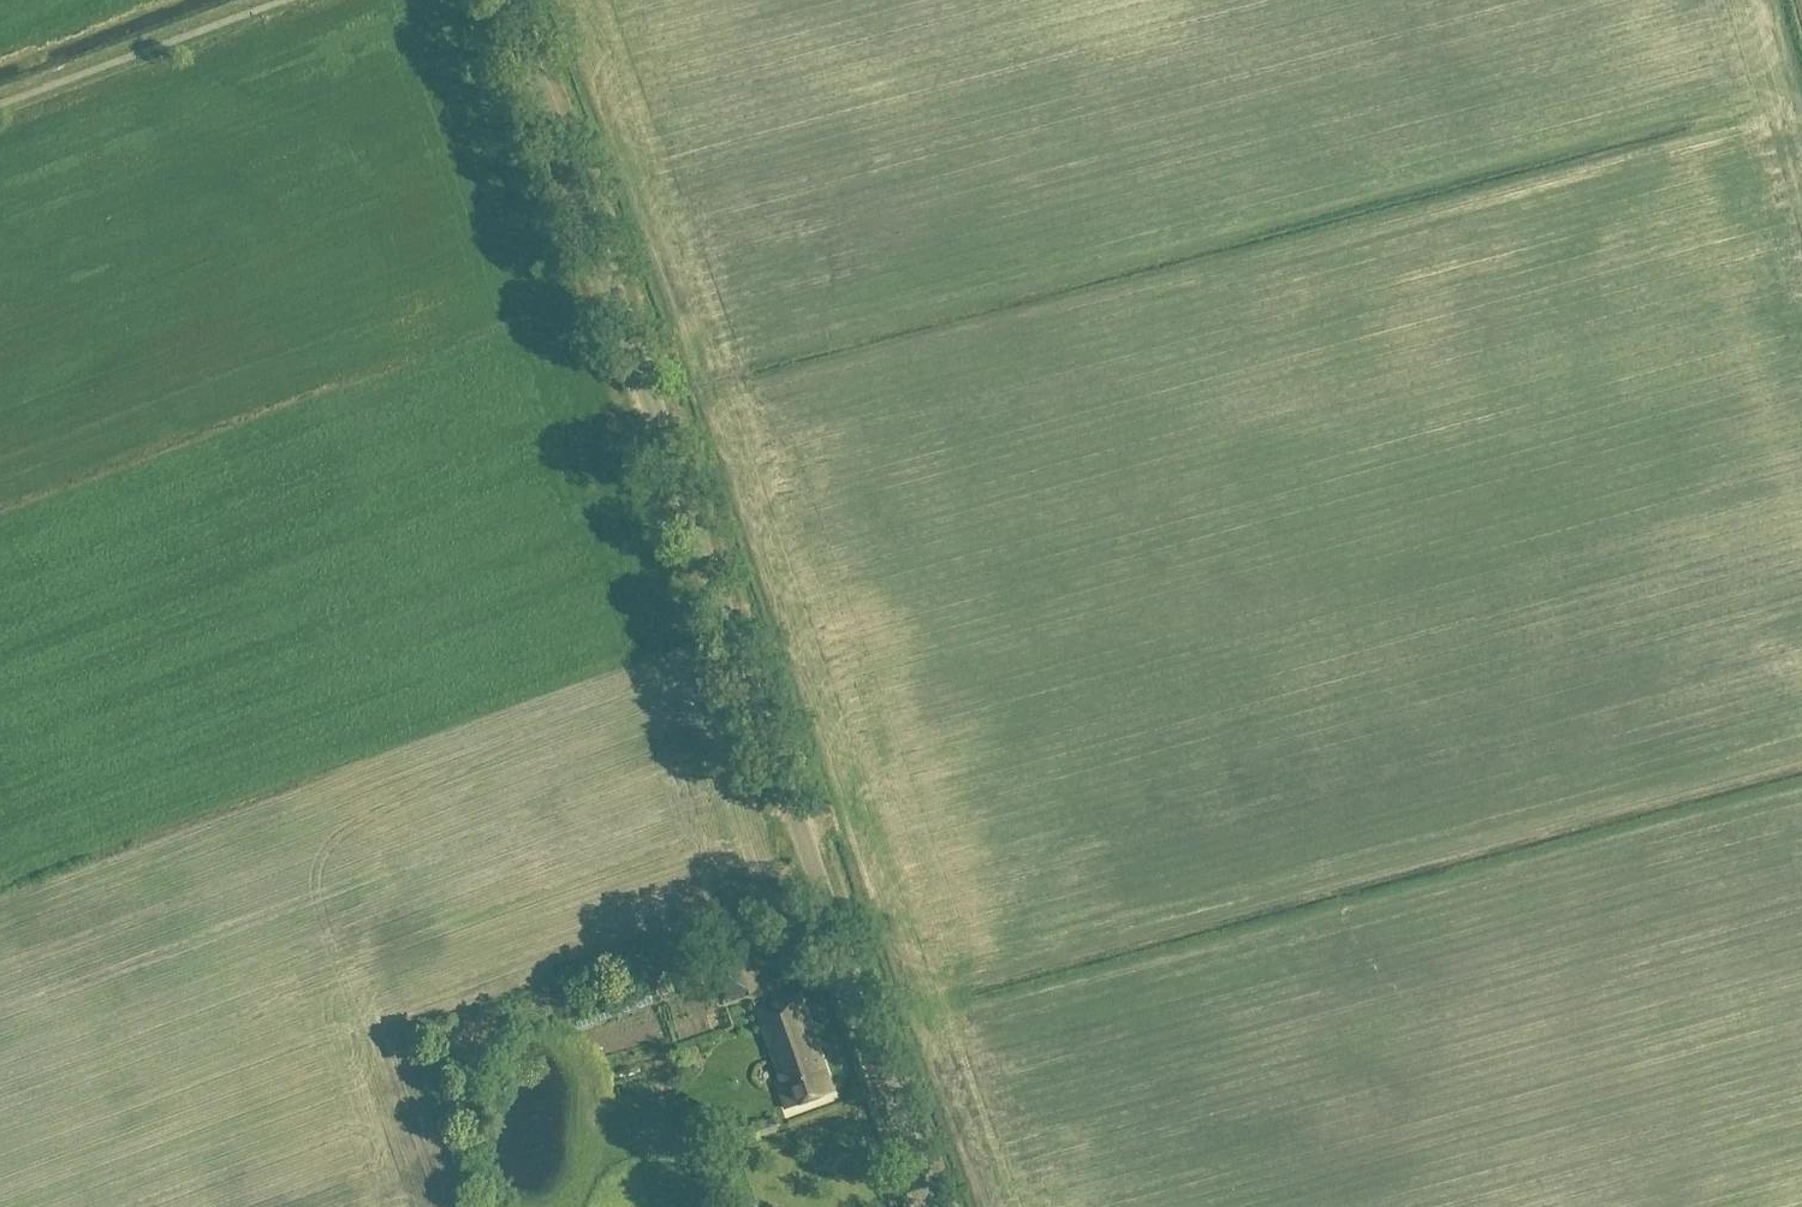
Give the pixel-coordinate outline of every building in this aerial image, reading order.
[(772,938),(768,927),(741,938),(745,949),(772,938)] [(748,992),(731,943),(705,952),(722,1001),(748,992)] [(781,1084),(777,1086),(785,1109),(832,1093),(798,995),(755,1009),(781,1084)]
